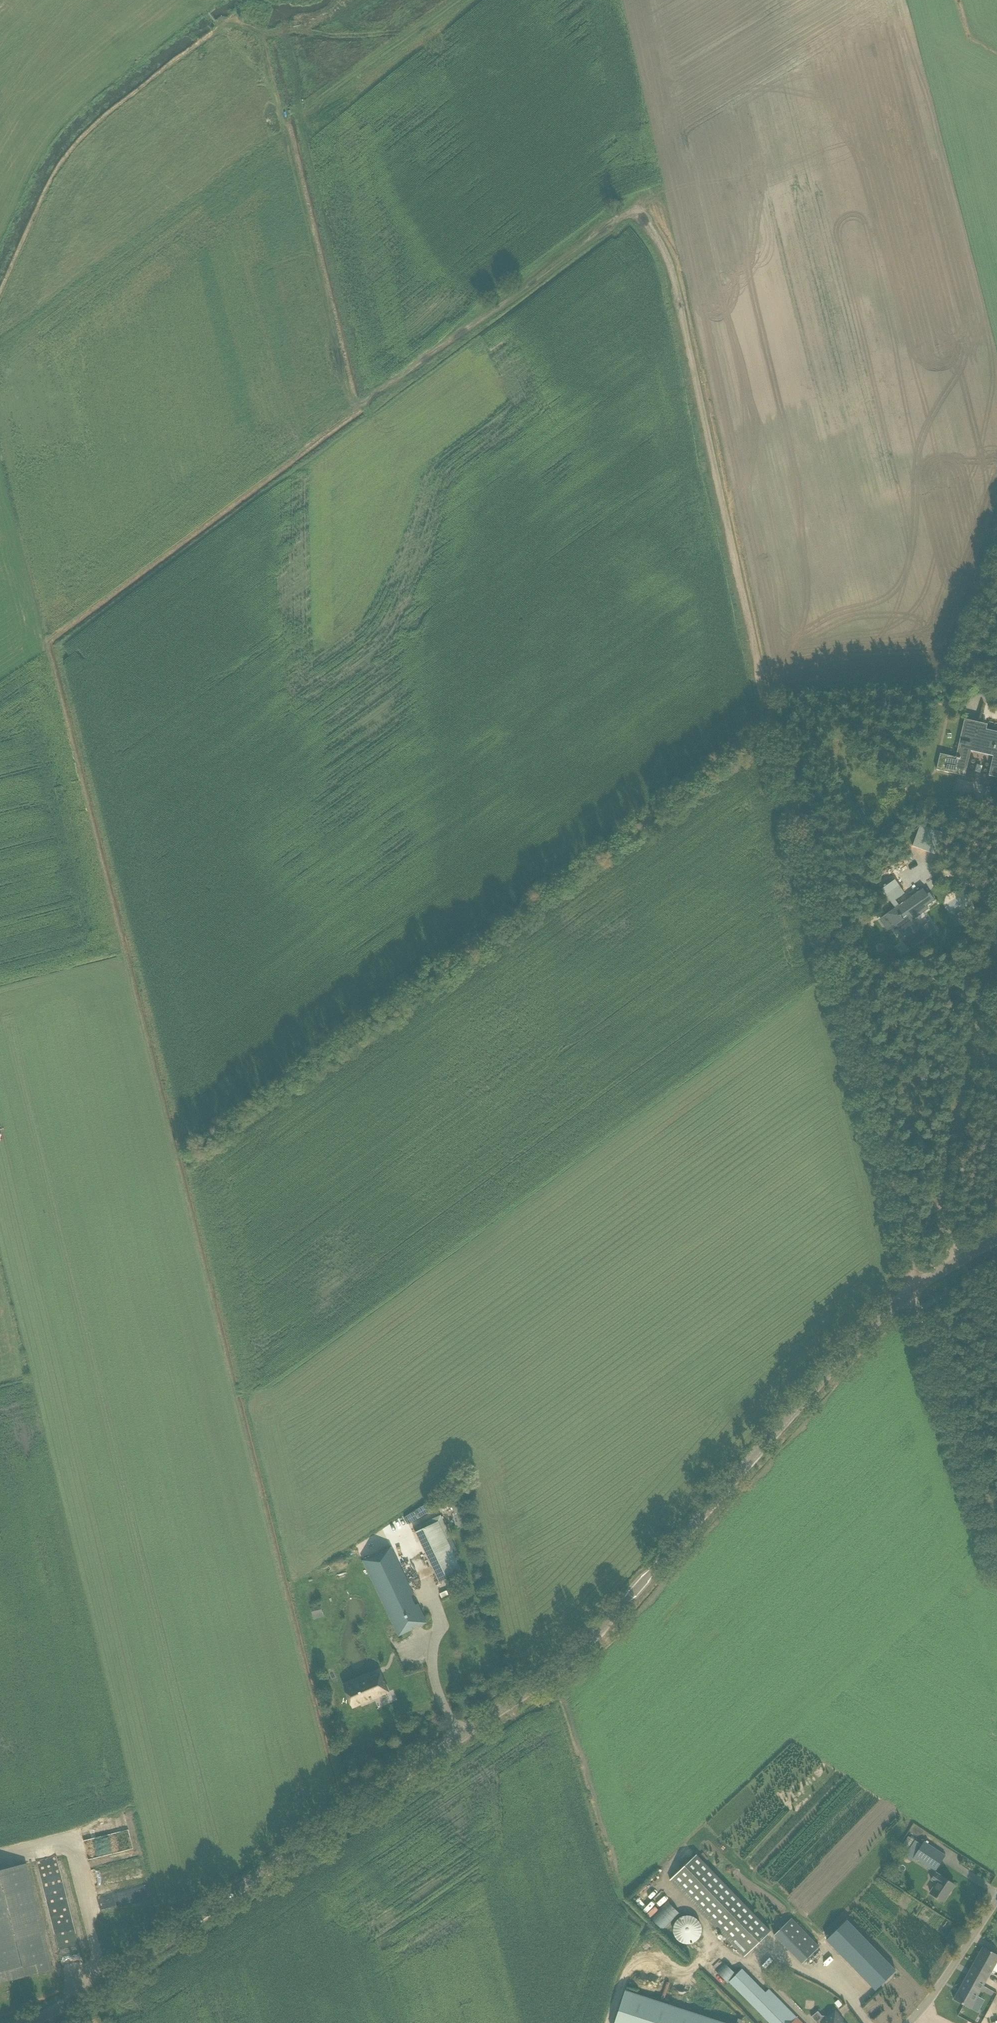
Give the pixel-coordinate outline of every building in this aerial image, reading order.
[(988,776),(996,777),(996,732),(980,728),(981,723),(965,719),(956,756),(940,753),(937,768),(966,775),(972,748),(994,753),(988,776)] [(935,854),(942,835),(941,835),(920,827),(919,827),(912,846),(935,854)] [(887,913),(895,925),(901,921),(911,935),(902,941),(909,950),(927,938),(920,929),(919,929),(913,920),(928,909),(922,901),(928,897),(922,888),(899,905),(891,895),(900,888),(891,875),(878,884),(894,908),(887,913)] [(424,1505),(405,1517),(409,1524),(429,1512),(424,1505)] [(415,1531),(439,1582),(462,1571),(438,1521),(415,1531)] [(391,1547),(362,1560),(398,1636),(413,1629),(412,1628),(418,1625),(419,1626),(427,1623),(391,1547)] [(311,1608),(313,1619),(323,1616),(321,1606),(311,1608)] [(380,1673),(344,1689),(352,1707),(388,1692),(380,1673)] [(915,1852),(912,1857),(934,1872),(946,1855),(923,1840),(921,1844),(908,1835),(902,1844),(915,1852)] [(669,1879),(744,1956),(771,1931),(696,1854),(669,1879)] [(51,1970),(26,1863),(0,1869),(0,1983),(51,1970)] [(935,1883),(929,1892),(943,1902),(954,1885),(935,1872),(930,1879),(935,1883)] [(661,1929),(679,1913),(669,1902),(659,1910),(655,1905),(646,1913),(661,1929)] [(669,1922),(679,1946),(702,1936),(692,1912),(669,1922)] [(773,1935),(802,1963),(819,1946),(791,1917),(773,1935)] [(847,1920),(827,1940),(876,1990),(896,1970),(847,1920)] [(974,1963),(990,1972),(994,1974),(995,1972),(996,1973),(996,1955),(983,1947),(974,1963)] [(974,1963),(953,1999),(970,2008),(972,2005),(982,1986),(990,1972),(974,1963)] [(768,1989),(752,2005),(770,2022),(801,2022),(768,1989)] [(625,1990),(615,2022),(725,2022),(625,1990)] [(811,2016),(817,2022),(845,2022),(834,2010),(827,2016),(822,2016),(818,2011),(811,2016)]
